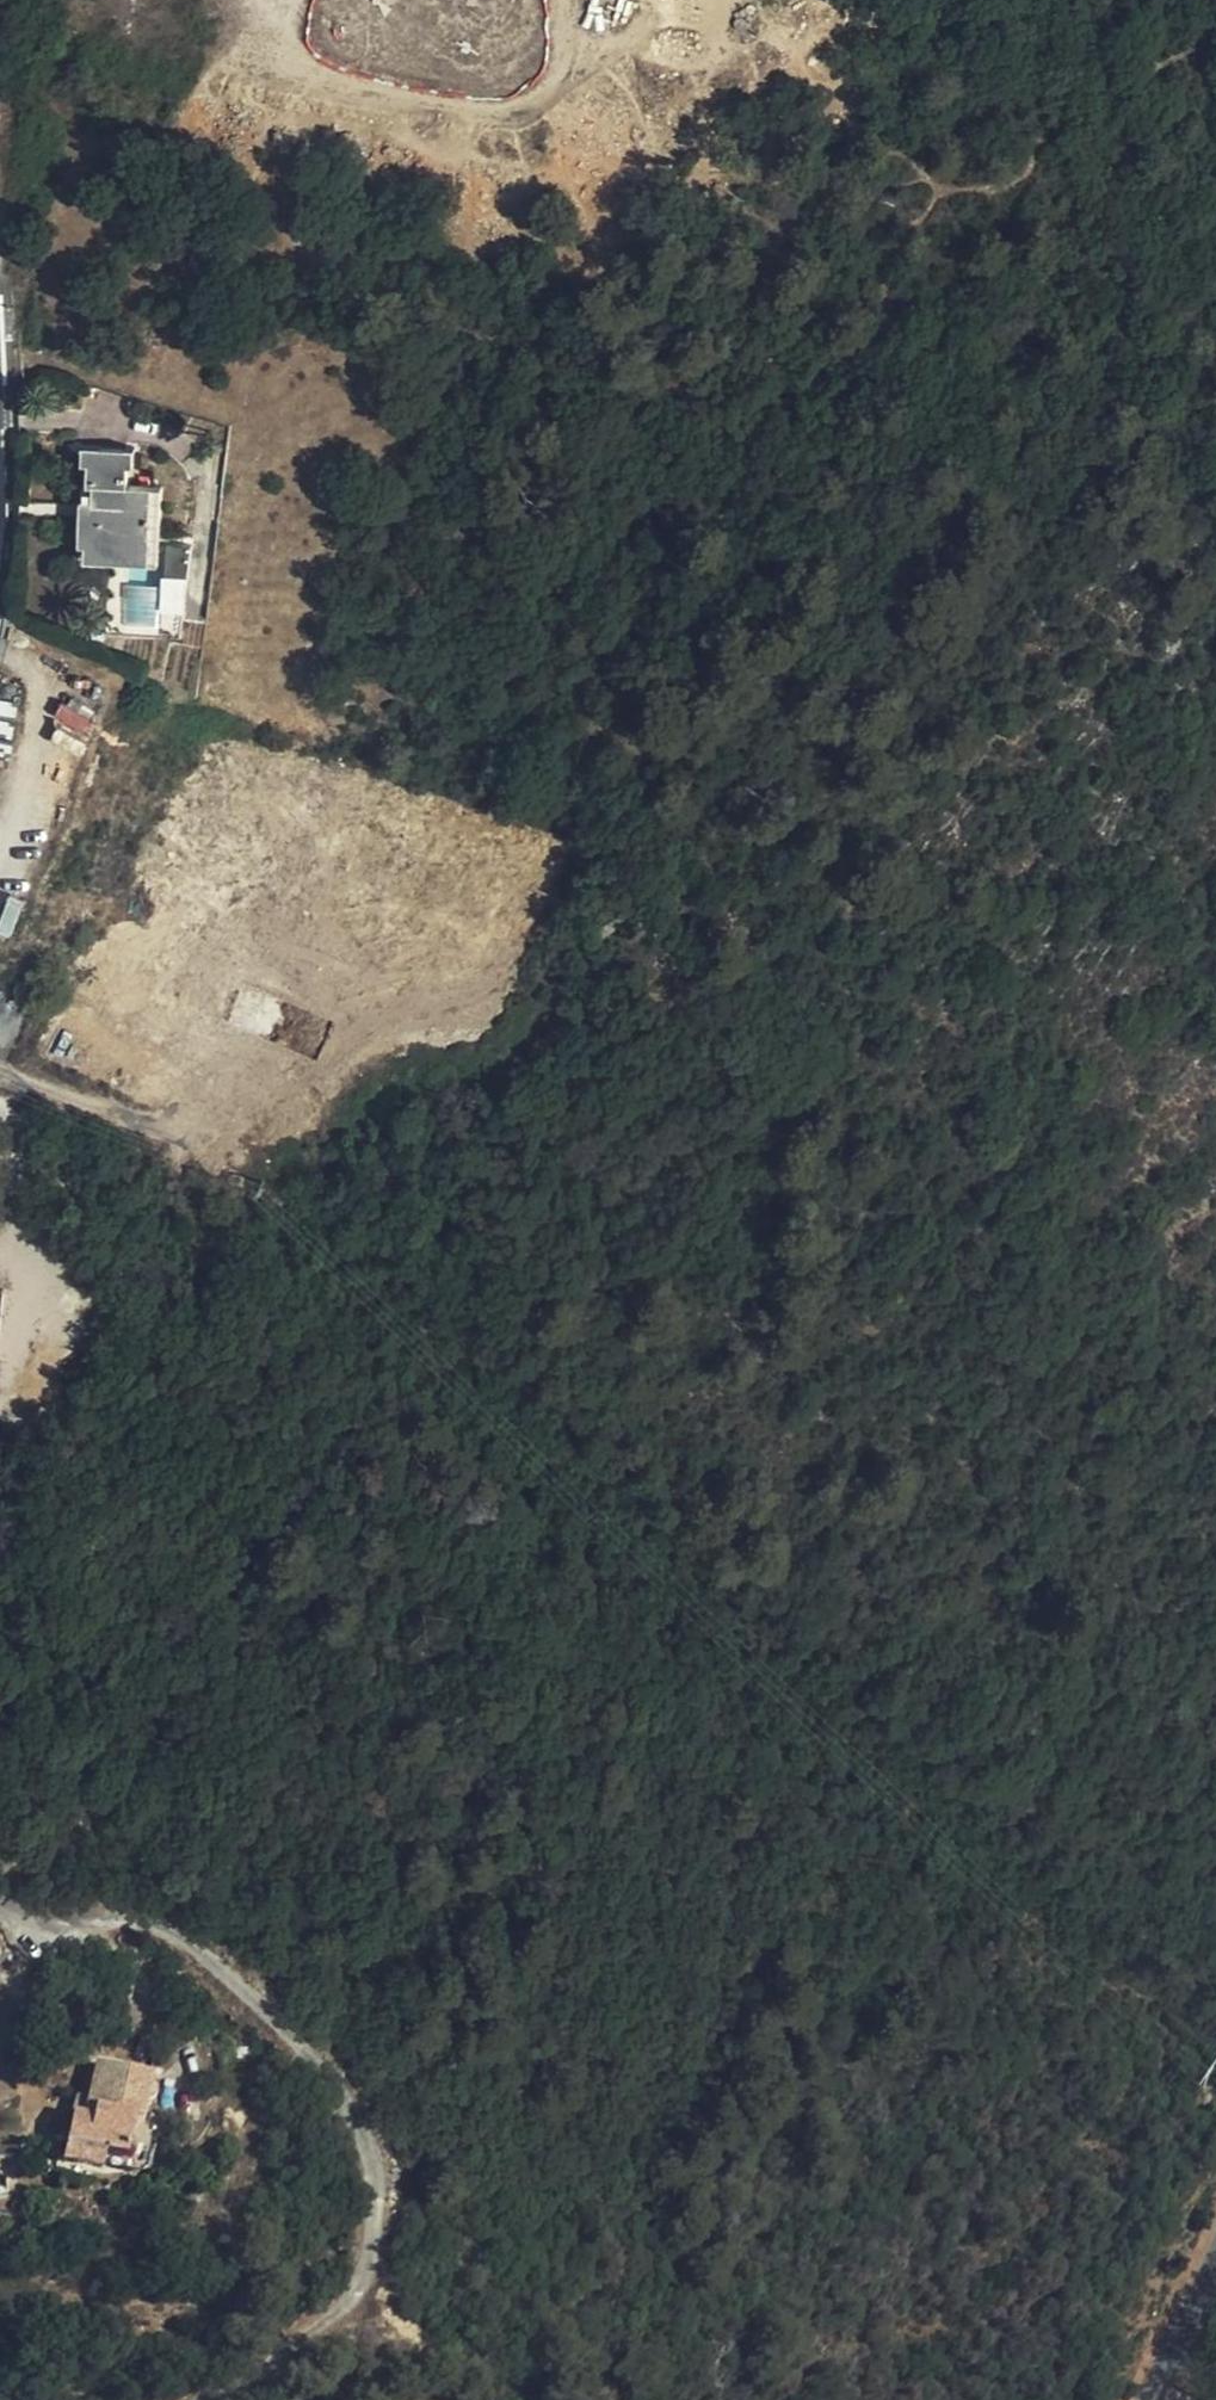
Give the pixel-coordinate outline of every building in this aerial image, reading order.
[(136,448),(89,446),(88,485),(95,486),(94,516),(88,516),(86,544),(151,546),(153,486),(128,485),(129,465),(135,465),(136,448)] [(163,486),(153,486),(151,546),(150,562),(160,562),(163,486)] [(171,542),(167,575),(190,578),(193,544),(171,542)] [(86,559),(150,562),(151,546),(86,544),(86,559)] [(0,1289),(0,1355),(8,1290),(0,1289)] [(99,2063),(90,2098),(85,2117),(77,2115),(70,2144),(109,2153),(130,2157),(139,2121),(145,2122),(155,2077),(99,2063)] [(74,2114),(77,2115),(85,2117),(90,2098),(79,2095),(74,2114)] [(109,2153),(70,2144),(65,2162),(105,2172),(109,2153)]
